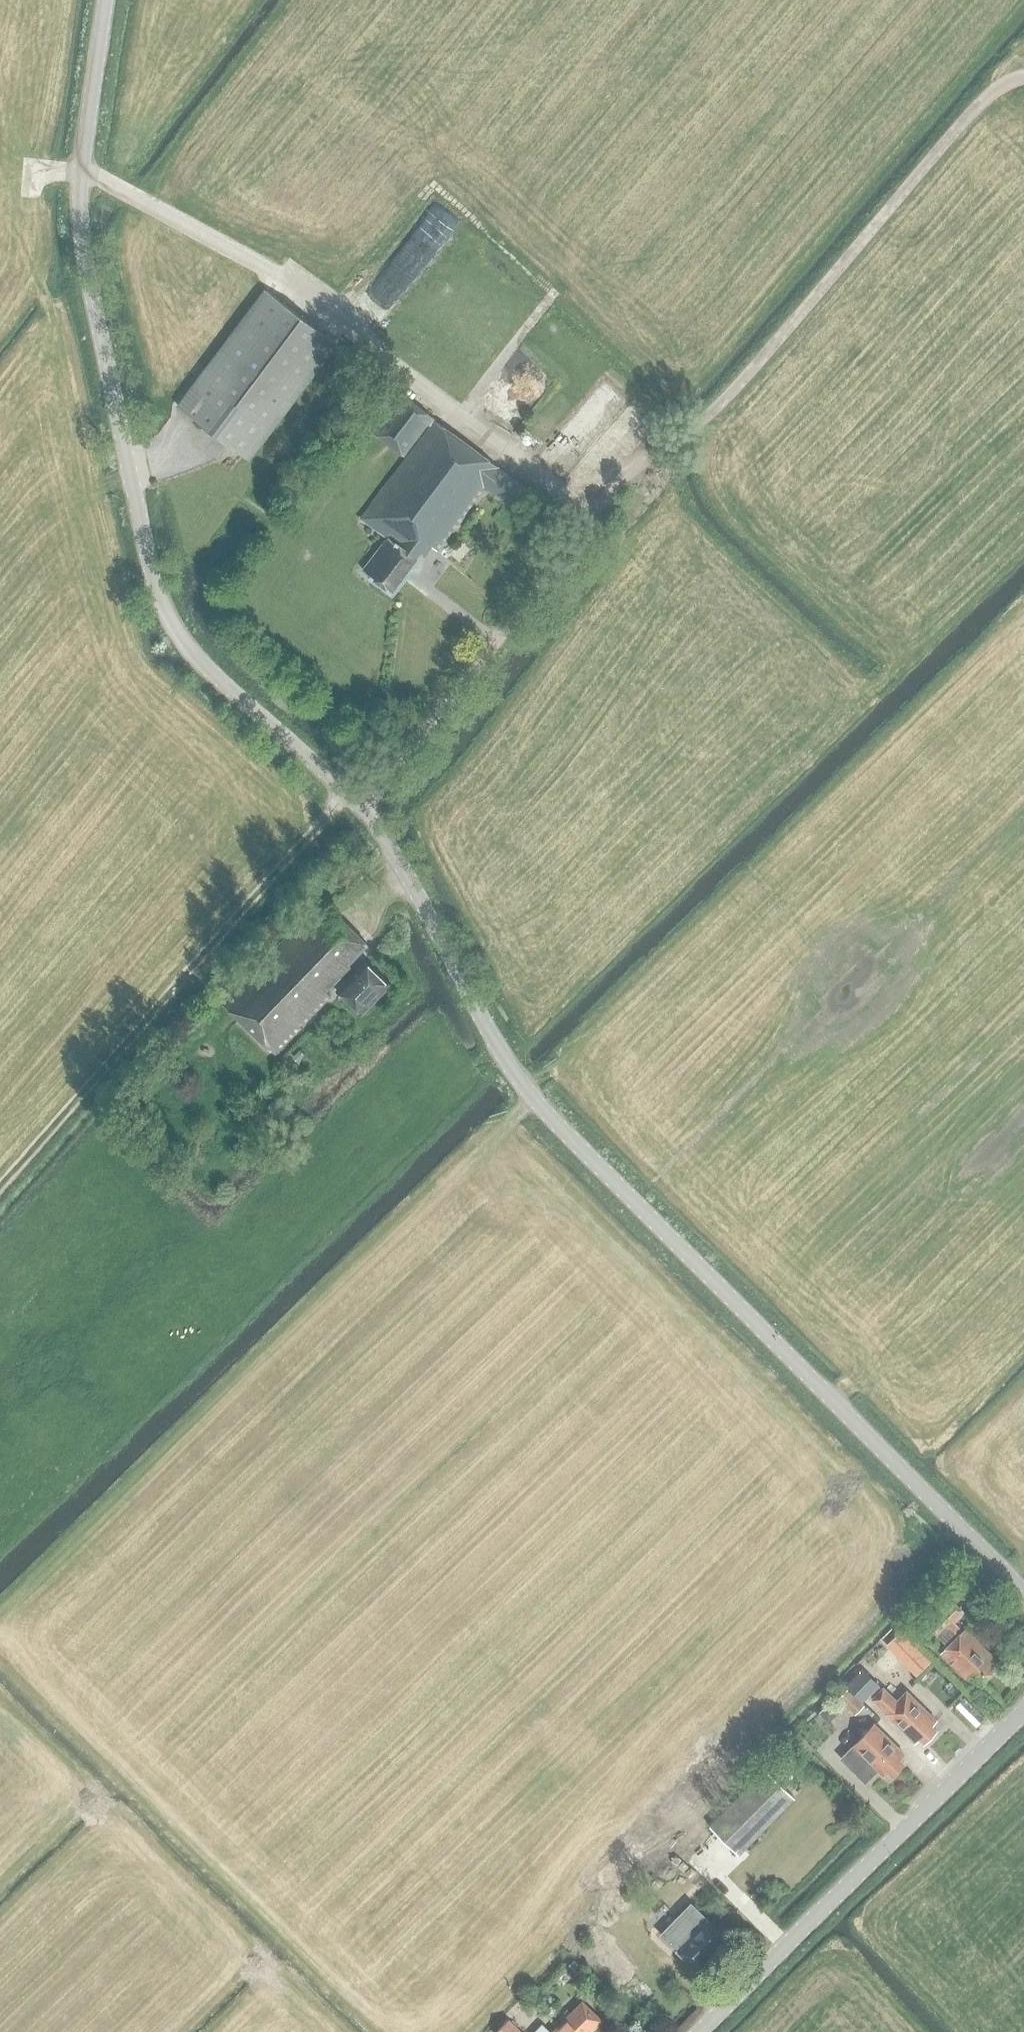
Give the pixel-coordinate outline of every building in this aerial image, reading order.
[(433,205),(363,308),(388,324),(457,222),(433,205)] [(338,342),(333,338),(267,290),(181,406),(251,459),(338,342)] [(352,367),(343,377),(353,385),(362,375),(352,367)] [(527,491),(494,466),(403,396),(375,432),(406,455),(430,423),(434,426),(364,518),(389,537),(362,572),(390,594),(419,556),(422,558),(429,548),(435,552),(484,488),(512,510),(527,491)] [(392,986),(369,964),(352,982),(346,976),(355,967),(352,964),(371,944),(325,900),(226,1005),(279,1055),(333,997),(327,992),(334,984),(366,1014),(392,986)] [(299,1050),(293,1057),(297,1061),(304,1055),(299,1050)] [(975,1678),(981,1684),(995,1670),(989,1665),(994,1660),(965,1629),(963,1631),(954,1623),(965,1612),(952,1600),(927,1625),(949,1646),(941,1654),(969,1684),(975,1678)] [(911,1643),(900,1632),(887,1645),(898,1656),(911,1643)] [(846,1686),(848,1689),(862,1703),(879,1686),(862,1669),(846,1686)] [(906,1693),(899,1700),(884,1684),(869,1698),(884,1714),(884,1715),(913,1745),(919,1739),(923,1744),(936,1731),(931,1727),(936,1722),(906,1693)] [(862,1703),(848,1689),(838,1698),(855,1715),(864,1705),(862,1703)] [(802,1726),(819,1753),(844,1737),(827,1710),(802,1726)] [(903,1756),(874,1726),(853,1747),(841,1759),(864,1784),(876,1772),(882,1777),(886,1773),(891,1777),(903,1765),(899,1760),(903,1756)] [(795,1799),(765,1770),(709,1826),(739,1856),(795,1799)] [(698,1880),(715,1862),(695,1842),(678,1860),(698,1880)] [(692,1903),(658,1936),(673,1950),(695,1973),(709,1959),(707,1956),(726,1937),(707,1918),(699,1910),(692,1903)] [(574,1960),(566,1968),(573,1976),(582,1967),(574,1960)] [(599,2020),(580,2002),(551,2031),(552,2031),(587,2031),(599,2020)] [(496,2031),(521,2031),(510,2020),(496,2031)] [(624,2031),(626,2031),(636,2031),(639,2030),(632,2023),(624,2031)]
